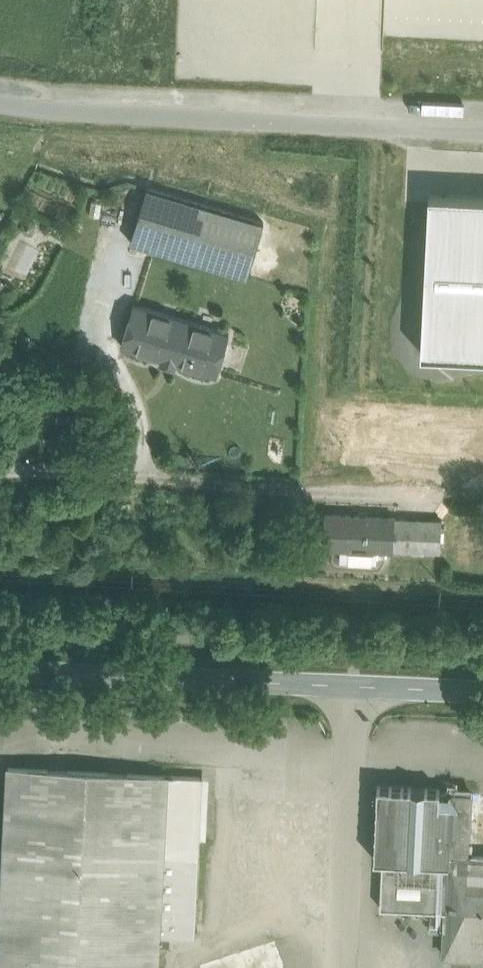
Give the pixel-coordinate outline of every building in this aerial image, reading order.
[(263,222),(147,187),(131,241),(246,275),(247,275),(249,270),(260,232),(263,222)] [(427,196),(420,353),(482,356),(482,198),(427,196)] [(260,232),(249,270),(270,277),(282,238),(260,232)] [(261,304),(270,277),(249,270),(247,275),(246,275),(244,279),(239,296),(261,304)] [(215,312),(210,329),(226,334),(239,296),(244,279),(228,273),(215,312)] [(183,302),(137,288),(132,305),(177,319),(183,302)] [(215,312),(183,302),(177,319),(210,329),(215,312)] [(177,319),(132,305),(118,350),(213,379),(226,334),(210,329),(177,319)] [(395,518),(395,516),(325,513),(323,546),(394,550),(394,548),(395,518)] [(442,520),(395,518),(394,548),(441,550),(442,520)] [(8,767),(0,932),(0,967),(19,967),(158,967),(160,936),(192,938),(200,777),(8,767)] [(440,789),(378,786),(374,859),(382,859),(448,862),(450,831),(452,791),(451,791),(451,793),(440,793),(440,789)] [(452,791),(450,831),(477,833),(478,811),(482,812),(482,793),(452,791)] [(478,811),(477,833),(450,831),(448,862),(446,910),(444,955),(482,957),(482,812),(478,811)] [(448,862),(382,859),(380,907),(446,910),(448,862)] [(199,965),(200,967),(286,967),(276,939),(199,965)]
